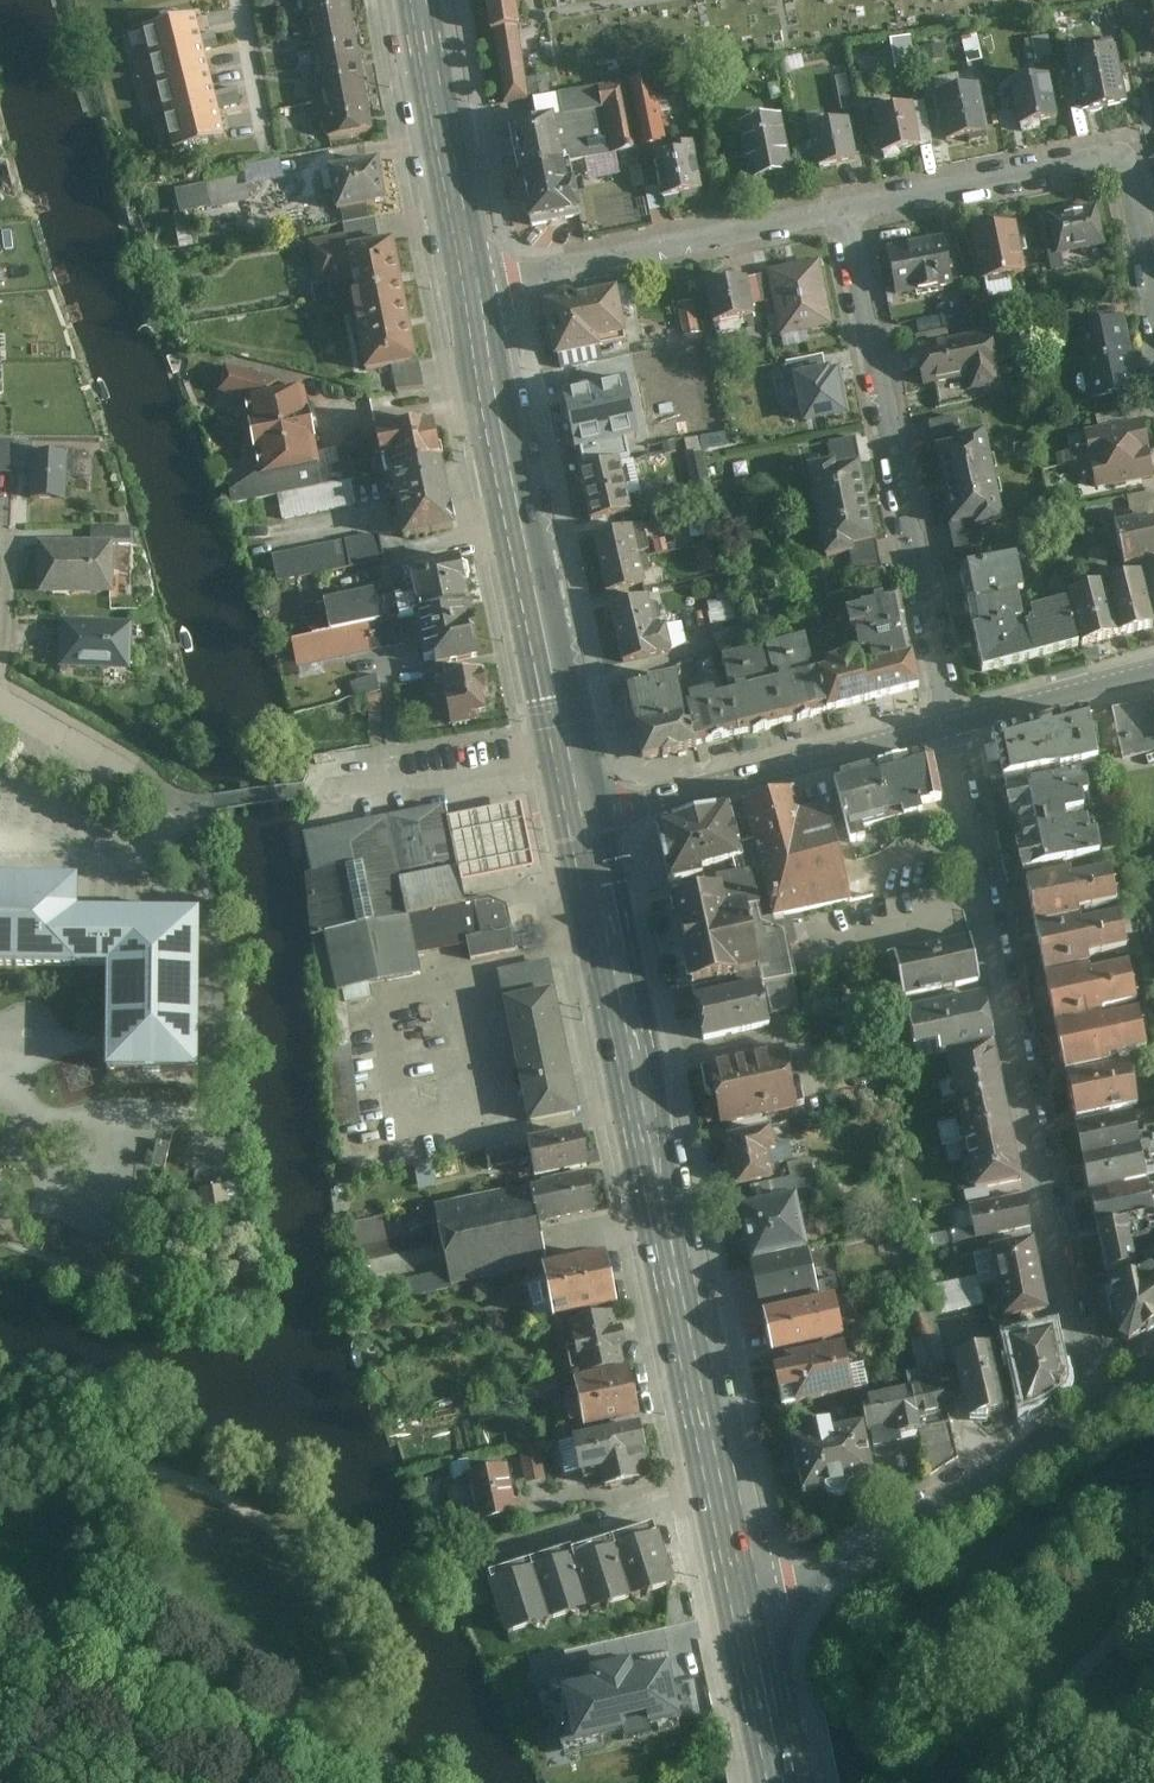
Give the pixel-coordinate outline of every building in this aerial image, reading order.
[(306,19),(299,21),(300,32),(355,22),(351,0),(303,0),(306,19)] [(504,102),(530,97),(519,22),(521,22),(518,0),(487,0),(504,102)] [(144,28),(151,59),(203,46),(196,15),(144,28)] [(355,22),(300,32),(302,44),(311,43),(314,65),(361,57),(355,22)] [(1132,101),(1120,42),(1076,52),(1089,110),(1132,101)] [(151,59),(159,89),(211,76),(203,46),(151,59)] [(311,89),(313,102),(368,92),(361,57),(314,65),(318,88),(311,89)] [(1063,116),(1054,73),(1016,80),(1024,123),(1063,116)] [(159,89),(167,120),(219,107),(211,76),(159,89)] [(656,76),(587,90),(599,155),(669,142),(656,76)] [(993,128),(984,81),(940,89),(950,137),(993,128)] [(599,155),(587,90),(559,95),(563,117),(537,122),(517,126),(523,156),(531,199),(576,191),(570,161),(599,155)] [(368,92),(313,102),(315,114),(324,112),(328,136),(330,136),(375,128),(368,92)] [(533,100),(537,122),(563,117),(559,95),(533,100)] [(926,143),(917,100),(875,109),(884,152),(926,143)] [(167,120),(174,150),(226,137),(219,107),(167,120)] [(796,169),(785,112),(742,121),(753,177),(796,169)] [(861,158),(853,117),(813,125),(821,166),(861,158)] [(706,189),(696,138),(654,146),(664,197),(706,189)] [(388,207),(381,163),(333,170),(340,214),(388,207)] [(246,176),(206,185),(211,208),(212,212),(252,203),(246,176)] [(206,185),(176,192),(181,215),(211,208),(206,185)] [(576,191),(531,199),(537,228),(581,220),(576,191)] [(1109,243),(1101,202),(1051,212),(1060,253),(1109,243)] [(352,297),(406,288),(395,236),(379,239),(375,218),(343,224),(346,234),(310,241),(321,301),(333,298),(331,285),(349,281),(352,297)] [(1033,269),(1022,220),(973,231),(985,280),(1033,269)] [(949,234),(889,247),(900,295),(959,282),(949,234)] [(836,322),(823,258),(769,269),(782,333),(836,322)] [(758,314),(751,276),(708,284),(716,322),(758,314)] [(620,284),(546,298),(558,355),(603,346),(601,337),(629,332),(620,284)] [(406,288),(352,297),(366,370),(392,366),(420,361),(406,288)] [(922,314),(923,336),(971,334),(970,312),(922,314)] [(1142,387),(1128,315),(1077,325),(1086,372),(1083,373),(1080,378),(1080,384),(1083,388),(1085,391),(1090,391),(1091,397),(1142,387)] [(994,330),(919,345),(929,387),(972,377),(975,390),(1004,385),(1001,371),(1004,371),(994,330)] [(561,366),(566,393),(606,385),(604,380),(619,377),(616,363),(602,365),(601,359),(561,366)] [(420,361),(392,366),(397,390),(425,385),(420,361)] [(263,472),(320,461),(305,386),(283,389),(282,379),(225,365),(220,390),(248,396),(263,472)] [(827,371),(797,377),(805,415),(806,421),(847,413),(841,381),(838,382),(835,369),(827,371)] [(606,385),(566,393),(572,423),(612,415),(610,408),(627,405),(624,391),(608,394),(606,385)] [(383,425),(392,471),(444,461),(437,415),(383,425)] [(613,422),(612,415),(572,423),(579,453),(618,445),(616,437),(626,435),(625,427),(629,426),(627,419),(613,422)] [(961,417),(935,422),(960,552),(986,546),(982,526),(1010,519),(992,428),(965,435),(961,417)] [(1072,450),(1075,463),(1153,447),(1146,418),(1089,430),(1093,446),(1072,450)] [(0,437),(0,471),(14,471),(15,438),(0,437)] [(885,565),(858,437),(831,442),(834,459),(814,463),(833,557),(854,553),(857,570),(885,565)] [(1153,447),(1075,463),(1078,476),(1098,472),(1101,488),(1153,477),(1153,453),(1153,447)] [(69,498),(72,455),(36,453),(34,496),(69,498)] [(624,459),(583,468),(594,520),(635,511),(624,459)] [(444,461),(392,471),(405,538),(457,527),(444,461)] [(357,483),(300,494),(304,514),(361,503),(357,483)] [(1120,527),(1129,567),(1153,561),(1153,519),(1120,527)] [(637,525),(595,534),(607,591),(650,582),(647,573),(653,571),(649,555),(643,557),(642,551),(652,549),(648,533),(639,535),(637,525)] [(377,533),(272,554),(278,582),(382,561),(377,533)] [(44,594),(117,592),(116,538),(42,540),(44,594)] [(1027,557),(964,569),(971,601),(1028,591),(1034,589),(1027,557)] [(416,615),(473,605),(464,558),(405,570),(408,581),(404,582),(407,596),(397,598),(400,617),(416,615)] [(1118,594),(1128,635),(1153,628),(1153,598),(1148,574),(1117,581),(1120,593),(1118,594)] [(1073,594),(1075,601),(1087,646),(1128,635),(1118,594),(1115,594),(1113,584),(1073,594)] [(971,601),(977,631),(1025,621),(1034,619),(1028,591),(971,601)] [(327,601),(333,632),(380,622),(374,592),(327,601)] [(883,665),(917,657),(903,594),(881,599),(882,605),(851,611),(855,628),(864,626),(866,635),(863,635),(867,652),(879,650),(883,665)] [(652,596),(611,604),(625,662),(676,650),(670,626),(659,628),(658,620),(663,618),(660,604),(655,605),(652,596)] [(1040,625),(1035,626),(1044,658),(1087,646),(1075,601),(1040,610),(1043,621),(1039,621),(1040,625)] [(484,656),(473,605),(416,615),(426,660),(437,659),(439,666),(484,656)] [(739,627),(736,607),(712,611),(715,631),(739,627)] [(136,669),(138,622),(65,619),(63,666),(136,669)] [(333,632),(294,641),(299,663),(401,641),(396,619),(380,622),(333,632)] [(1025,621),(977,631),(985,672),(1044,658),(1035,626),(1027,628),(1025,621)] [(787,682),(780,684),(791,723),(836,709),(825,671),(818,673),(815,664),(819,663),(811,636),(771,647),(778,673),(784,672),(787,682)] [(743,693),(737,694),(747,734),(791,723),(780,684),(773,686),(770,676),(775,674),(766,648),(728,659),(734,684),(739,682),(743,693)] [(834,669),(825,671),(836,709),(878,699),(870,668),(868,661),(866,661),(864,654),(832,663),(834,669)] [(870,668),(878,699),(928,687),(921,656),(917,657),(883,665),(870,668)] [(492,692),(486,670),(445,678),(455,727),(483,720),(482,713),(489,711),(486,693),(492,692)] [(640,728),(693,715),(691,707),(682,676),(654,682),(655,686),(632,690),(640,728)] [(375,677),(301,697),(304,709),(378,689),(375,677)] [(698,705),(691,707),(693,715),(701,745),(747,734),(737,694),(723,698),(721,691),(696,698),(698,705)] [(1151,700),(1111,709),(1121,760),(1153,753),(1153,714),(1151,700)] [(702,747),(701,745),(693,715),(640,728),(648,761),(702,747)] [(1086,716),(990,738),(999,781),(1041,772),(1041,774),(1054,771),(1055,774),(1097,764),(1086,716)] [(921,754),(869,768),(883,816),(896,812),(899,820),(918,815),(916,808),(941,800),(930,760),(921,754)] [(883,816),(869,768),(826,779),(845,846),(852,844),(849,833),(879,825),(877,818),(883,816)] [(1085,774),(1003,791),(1022,874),(1101,857),(1096,834),(1088,836),(1085,822),(1063,826),(1060,815),(1083,810),(1080,798),(1088,796),(1085,774)] [(790,791),(738,803),(753,862),(767,920),(781,917),(849,900),(823,806),(796,813),(790,791)] [(753,862),(738,803),(651,825),(664,883),(707,873),(753,862)] [(450,822),(456,852),(463,883),(535,868),(522,807),(450,822)] [(421,976),(417,956),(397,864),(456,852),(450,822),(447,810),(303,835),(311,874),(305,875),(311,937),(319,995),(336,1126),(360,1123),(346,1005),(373,999),(370,986),(421,976)] [(467,903),(463,883),(456,852),(397,864),(417,956),(468,945),(471,961),(517,951),(508,907),(489,898),(467,903)] [(753,862),(707,873),(713,892),(660,904),(677,992),(691,989),(693,995),(694,1002),(795,980),(793,973),(781,917),(767,920),(753,862)] [(1066,874),(1022,882),(1033,931),(1077,922),(1075,915),(1116,906),(1108,872),(1068,881),(1066,874)] [(111,971),(112,1033),(112,1039),(112,1049),(112,1076),(206,1075),(206,916),(97,915),(97,908),(98,887),(0,883),(0,970),(111,971)] [(1077,922),(1033,931),(1044,979),(1089,970),(1086,961),(1125,952),(1118,919),(1078,927),(1077,922)] [(968,939),(891,956),(901,1002),(978,985),(968,939)] [(499,977),(504,997),(555,986),(551,966),(499,977)] [(1089,970),(1044,979),(1054,1030),(1098,1020),(1097,1013),(1136,1005),(1127,968),(1090,976),(1089,970)] [(694,1002),(686,1003),(695,1046),(772,1031),(769,1016),(799,1009),(795,980),(694,1002)] [(575,1080),(555,986),(504,997),(506,1007),(480,1012),(486,1041),(511,1036),(523,1092),(531,1128),(580,1117),(579,1110),(582,1110),(575,1080)] [(941,1058),(990,1047),(980,997),(903,1013),(912,1053),(934,1048),(937,1058),(941,1058)] [(1098,1020),(1054,1030),(1064,1077),(1107,1068),(1105,1059),(1147,1050),(1140,1016),(1099,1024),(1098,1020)] [(1020,1185),(990,1047),(941,1058),(971,1196),(1020,1185)] [(781,1050),(701,1068),(716,1129),(795,1112),(793,1108),(803,1106),(798,1081),(792,1078),(787,1053),(781,1050)] [(1128,1067),(1065,1081),(1074,1124),(1137,1110),(1128,1067)] [(1133,1117),(1073,1129),(1080,1163),(1140,1151),(1133,1117)] [(768,1131),(719,1141),(731,1192),(773,1182),(767,1156),(773,1155),(768,1131)] [(594,1175),(586,1134),(531,1145),(540,1187),(594,1175)] [(1140,1151),(1080,1163),(1087,1195),(1146,1182),(1140,1151)] [(438,1207),(452,1287),(548,1268),(542,1227),(598,1214),(592,1178),(438,1207)] [(232,1183),(209,1187),(213,1214),(237,1210),(232,1183)] [(1088,1199),(1095,1232),(1153,1220),(1153,1208),(1151,1209),(1147,1187),(1088,1199)] [(1032,1231),(1025,1196),(968,1206),(974,1242),(1032,1231)] [(791,1200),(735,1211),(746,1268),(802,1256),(791,1200)] [(1095,1232),(1105,1278),(1135,1272),(1130,1249),(1146,1246),(1150,1241),(1153,1240),(1153,1227),(1153,1220),(1095,1232)] [(1047,1315),(1032,1242),(985,1251),(999,1325),(1047,1315)] [(802,1256),(746,1268),(755,1311),(818,1297),(808,1254),(802,1256)] [(557,1328),(623,1315),(612,1261),(547,1274),(557,1328)] [(1145,1278),(1153,1291),(1153,1273),(1145,1278)] [(1145,1278),(1107,1288),(1119,1351),(1126,1355),(1153,1336),(1153,1291),(1145,1278)] [(974,1279),(928,1289),(934,1319),(981,1308),(974,1279)] [(831,1305),(756,1319),(764,1361),(839,1347),(831,1305)] [(582,1378),(627,1370),(617,1319),(572,1327),(582,1378)] [(902,1380),(904,1392),(912,1428),(948,1420),(940,1388),(947,1387),(933,1319),(903,1326),(914,1377),(902,1380)] [(1050,1338),(1005,1348),(1022,1425),(1031,1423),(1057,1406),(1059,1404),(1061,1401),(1062,1398),(1062,1395),(1050,1338)] [(1007,1420),(991,1351),(952,1360),(968,1429),(1007,1420)] [(843,1352),(778,1365),(781,1376),(769,1378),(778,1415),(853,1399),(843,1352)] [(586,1433),(641,1422),(631,1372),(576,1383),(586,1433)] [(904,1392),(857,1403),(865,1438),(891,1432),(894,1443),(915,1440),(912,1428),(904,1392)] [(855,1430),(790,1444),(803,1502),(868,1488),(855,1430)] [(655,1486),(643,1431),(577,1446),(585,1483),(603,1479),(607,1497),(655,1486)] [(547,1481),(540,1447),(521,1451),(528,1485),(547,1481)] [(520,1518),(508,1469),(470,1478),(481,1527),(520,1518)] [(675,1592),(653,1527),(572,1555),(593,1616),(594,1620),(675,1592)] [(516,1642),(593,1616),(572,1555),(570,1552),(492,1575),(516,1642)] [(683,1713),(668,1648),(547,1677),(563,1742),(683,1713)]
